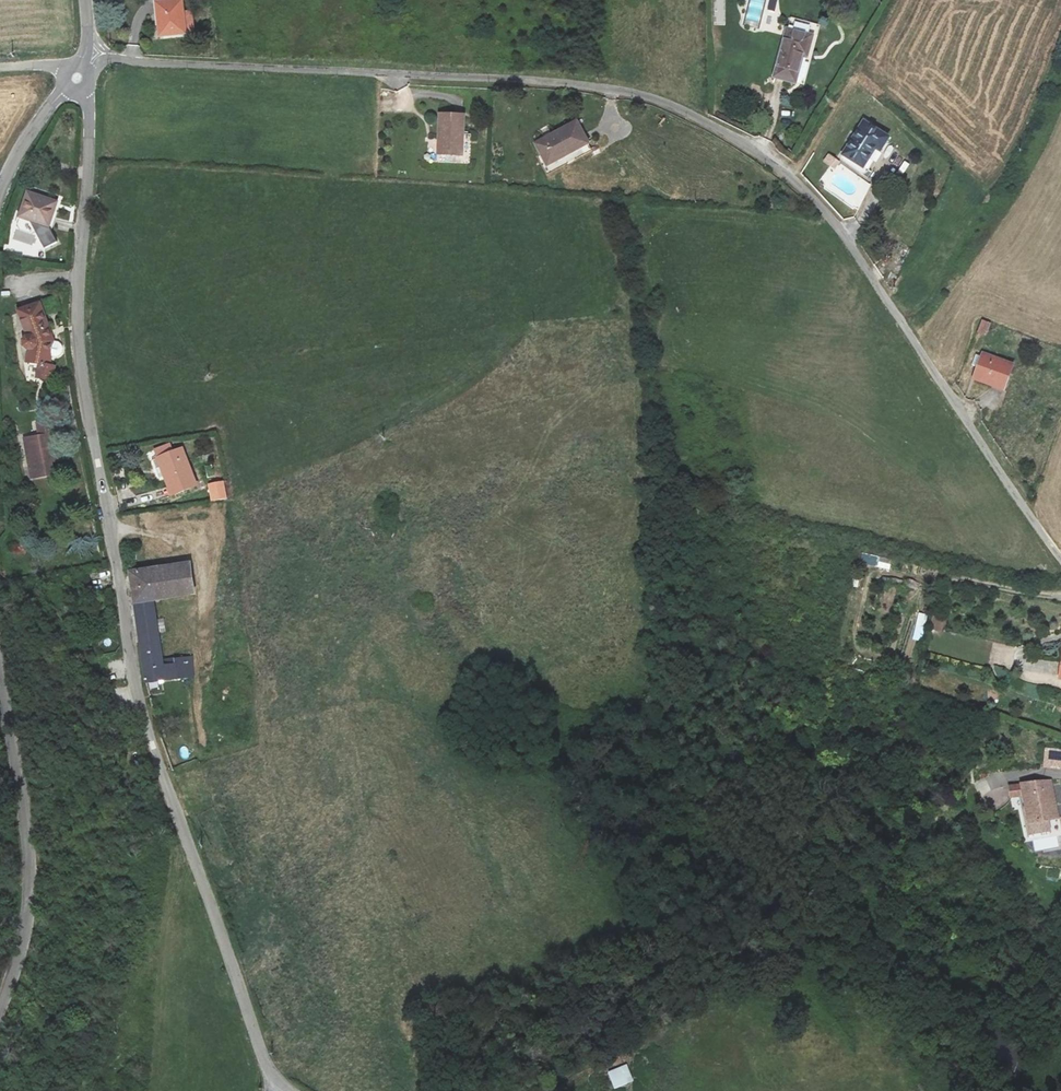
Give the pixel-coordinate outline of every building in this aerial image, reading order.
[(158,36),(194,33),(192,11),(183,12),(182,0),(167,0),(155,1),(158,36)] [(714,24),(725,24),(724,0),(714,0),(714,24)] [(786,29),(774,74),(794,79),(800,57),(806,59),(812,36),(786,29)] [(462,113),(439,112),(438,154),(461,155),(462,113)] [(533,142),(545,166),(588,144),(576,120),(533,142)] [(863,120),(841,153),(866,169),(887,136),(863,120)] [(827,154),(822,162),(833,169),(838,161),(827,154)] [(19,217),(32,221),(45,246),(55,241),(48,226),(57,200),(27,191),(19,217)] [(41,302),(14,310),(25,340),(19,340),(17,344),(20,347),(29,352),(25,363),(40,368),(37,381),(51,386),(55,372),(49,370),(55,341),(41,302)] [(980,319),(975,333),(985,336),(990,323),(980,319)] [(982,351),(973,377),(1004,389),(1013,362),(982,351)] [(49,418),(37,420),(39,433),(23,436),(30,477),(52,473),(47,444),(53,443),(49,418)] [(159,465),(170,494),(195,483),(181,448),(173,452),(170,443),(154,450),(157,458),(153,460),(156,467),(159,465)] [(209,485),(212,500),(227,499),(224,482),(209,485)] [(859,564),(889,570),(891,560),(861,554),(859,564)] [(153,600),(194,594),(190,561),(129,570),(146,681),(193,677),(192,656),(161,659),(153,600)] [(922,641),(928,614),(919,612),(912,639),(922,641)] [(934,616),(931,629),(944,632),(947,619),(934,616)] [(1026,683),(1024,694),(1037,697),(1040,686),(1026,683)] [(1045,749),(1044,765),(1060,767),(1060,751),(1045,749)] [(1020,784),(1009,786),(1010,796),(1022,795),(1028,835),(1050,831),(1048,820),(1058,819),(1051,780),(1020,783),(1020,784)] [(609,1072),(615,1087),(632,1080),(626,1064),(609,1072)]
